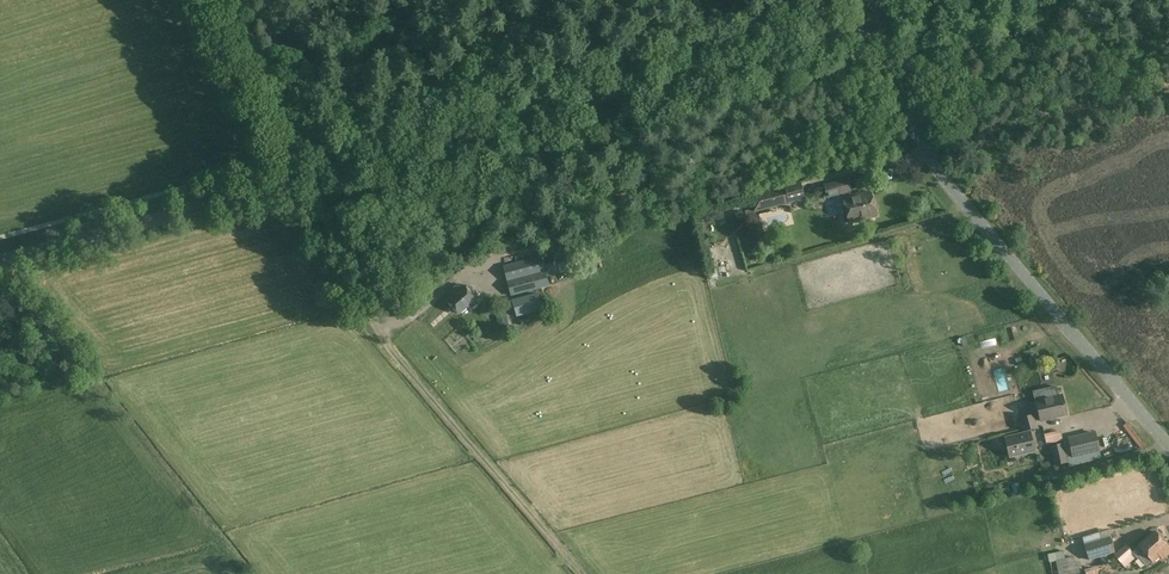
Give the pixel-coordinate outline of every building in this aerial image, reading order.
[(819,172),(821,183),(846,178),(843,167),(819,172)] [(850,192),(852,192),(848,179),(823,185),(827,198),(843,194),(850,192)] [(789,200),(790,203),(805,199),(801,184),(751,197),(755,212),(763,210),(762,207),(789,200)] [(852,197),(850,192),(843,194),(844,199),(843,199),(846,212),(844,213),(842,216),(843,221),(846,222),(849,222),(849,223),(876,216),(870,192),(852,197)] [(542,257),(504,266),(512,296),(549,286),(542,257)] [(561,273),(574,269),(571,259),(557,263),(561,273)] [(713,262),(705,262),(705,271),(714,270),(713,262)] [(451,297),(448,300),(459,313),(467,306),(470,309),(478,303),(475,300),(464,287),(460,290),(457,287),(449,294),(451,297)] [(539,294),(513,301),(517,318),(543,311),(539,294)] [(500,334),(510,332),(507,315),(497,317),(500,334)] [(1044,390),(1034,392),(1041,421),(1066,415),(1062,395),(1046,399),(1044,390)] [(1099,413),(1076,418),(1077,426),(1101,420),(1099,413)] [(1038,428),(1034,414),(1020,418),(1024,432),(1038,428)] [(1127,421),(1140,434),(1145,429),(1133,416),(1127,421)] [(1114,422),(1124,430),(1128,425),(1118,417),(1114,422)] [(1063,440),(1068,458),(1071,457),(1072,464),(1100,457),(1099,450),(1100,450),(1095,432),(1063,440),(1060,431),(1044,435),(1047,444),(1063,441),(1063,440)] [(1005,439),(1010,457),(1034,451),(1030,433),(1005,439)] [(1067,458),(1068,458),(1063,440),(1063,441),(1064,443),(1049,447),(1054,466),(1068,463),(1067,458)] [(1089,561),(1115,553),(1108,530),(1082,537),(1089,561)] [(1159,534),(1157,534),(1155,532),(1139,546),(1140,546),(1134,550),(1146,565),(1152,560),(1154,562),(1161,555),(1159,553),(1168,546),(1161,538),(1161,536),(1159,534)] [(1132,552),(1126,545),(1114,555),(1124,567),(1136,557),(1132,552)] [(1071,558),(1056,561),(1059,573),(1075,573),(1071,558)]
